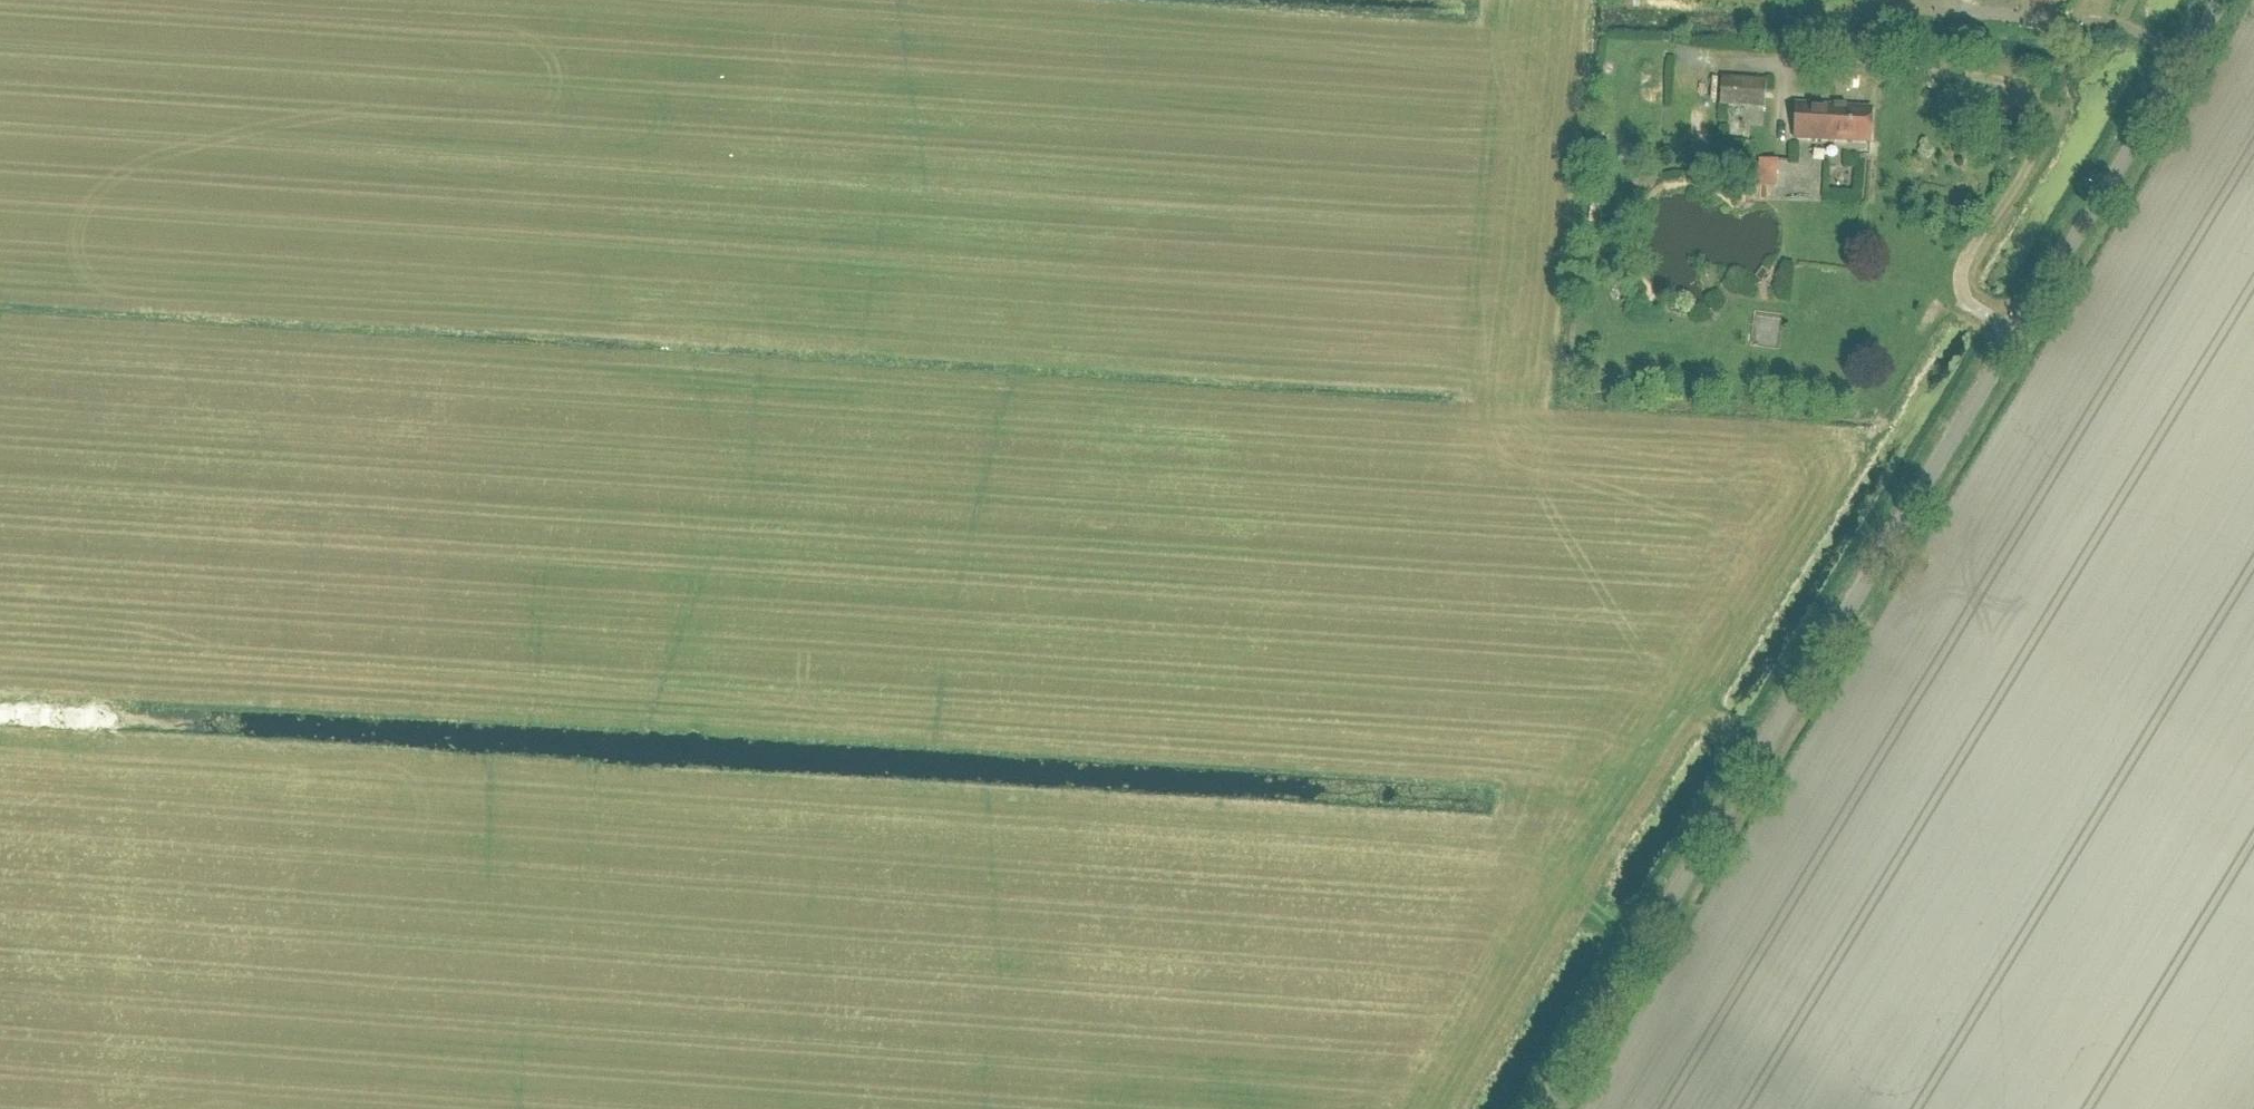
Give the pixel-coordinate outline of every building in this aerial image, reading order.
[(1719,106),(1738,107),(1737,120),(1754,121),(1755,108),(1764,109),(1766,80),(1721,76),(1719,106)] [(1849,90),(1860,90),(1861,78),(1850,77),(1849,90)] [(1796,104),(1794,139),(1869,142),(1871,108),(1844,107),(1844,111),(1835,110),(1835,106),(1796,104)] [(1778,155),(1759,159),(1765,186),(1784,181),(1778,155)]
